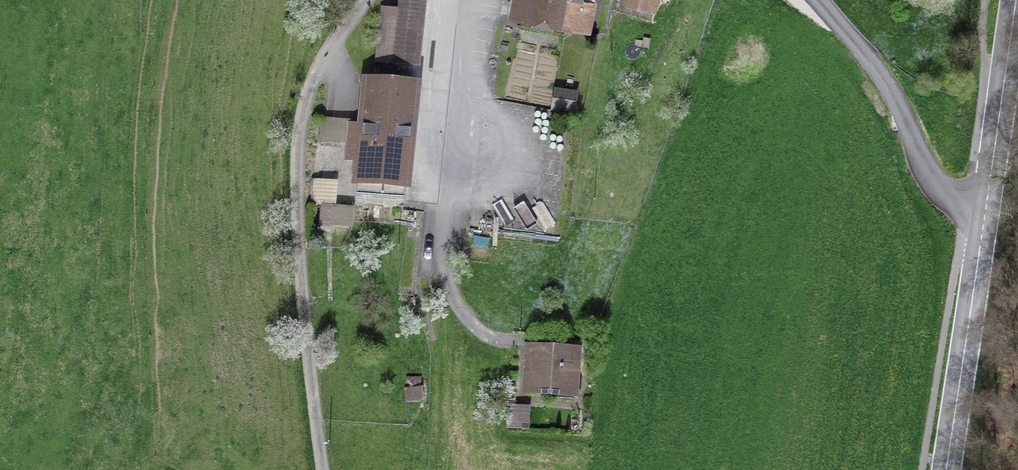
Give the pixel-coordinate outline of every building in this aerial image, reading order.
[(422,2),(398,0),(397,0),(396,10),(378,8),(372,64),(415,68),(422,2)] [(581,0),(509,0),(504,22),(573,36),(581,0)] [(615,6),(651,17),(656,0),(617,0),(615,6)] [(417,88),(359,81),(347,188),(404,194),(417,88)] [(337,199),(338,175),(322,174),(320,224),(354,225),(355,200),(337,199)] [(574,353),(520,349),(516,401),(570,405),(574,353)]
